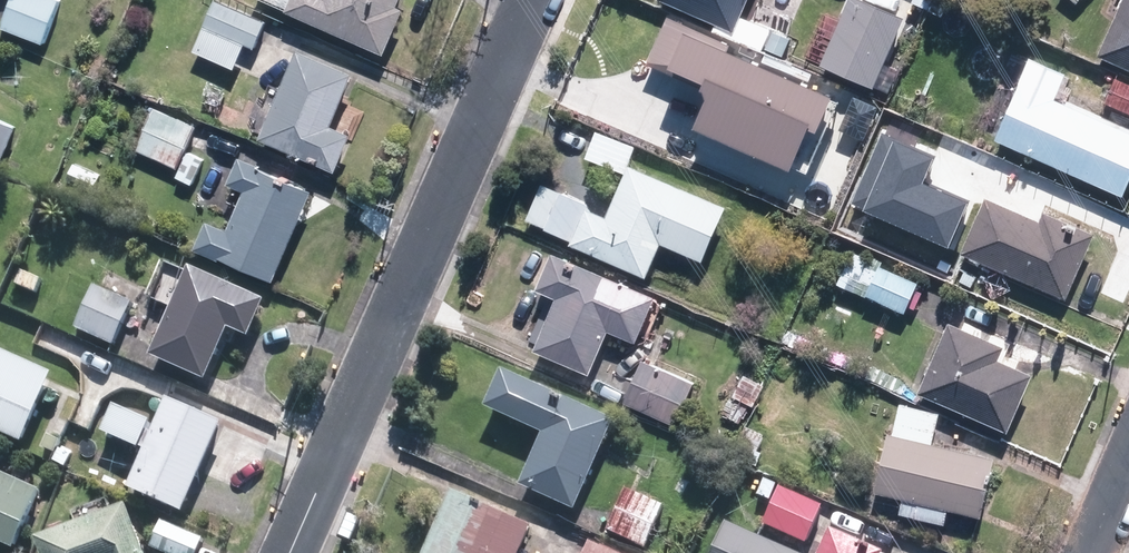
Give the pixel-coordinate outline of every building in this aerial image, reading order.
[(7,26),(48,43),(65,0),(17,0),(7,26)] [(225,0),(217,0),(205,26),(210,28),(200,51),(238,68),(249,44),(259,48),(272,21),(225,0)] [(392,54),(413,8),(402,3),(404,0),(273,0),(392,54)] [(753,0),(677,0),(741,28),(753,0)] [(858,0),(850,0),(821,67),(870,88),(901,19),(858,0)] [(1106,53),(1128,64),(1128,3),(1106,53)] [(848,92),(675,12),(654,56),(723,88),(707,123),(804,167),(825,121),(832,124),(848,92)] [(363,73),(307,48),(268,137),(343,171),(360,133),(340,124),(363,73)] [(990,138),(1123,200),(1128,188),(1128,134),(1057,101),(1069,75),(1029,56),(990,138)] [(1128,108),(1128,80),(1121,76),(1110,99),(1128,108)] [(165,106),(142,147),(180,168),(203,127),(165,106)] [(0,120),(0,161),(15,126),(0,120)] [(643,145),(605,129),(593,155),(632,172),(643,145)] [(883,136),(853,205),(953,248),(971,206),(921,185),(933,157),(883,136)] [(272,284),(313,190),(238,158),(226,186),(243,194),(226,233),(206,224),(195,251),(272,284)] [(548,181),(531,217),(655,274),(670,242),(709,260),(735,205),(639,161),(615,212),(548,181)] [(1068,230),(996,200),(973,254),(1076,298),(1103,234),(1072,221),(1068,230)] [(664,295),(559,250),(544,286),(565,295),(554,319),(540,313),(527,341),(598,371),(616,328),(644,340),(664,295)] [(275,299),(198,265),(195,272),(172,261),(156,297),(179,307),(157,355),(214,379),(237,328),(258,337),(275,299)] [(916,285),(879,268),(865,297),(903,314),(916,285)] [(47,279),(26,270),(20,283),(41,292),(47,279)] [(139,301),(100,284),(81,328),(119,345),(139,301)] [(948,325),(919,394),(1005,430),(1028,376),(996,362),(1002,348),(948,325)] [(0,349),(0,430),(18,438),(49,372),(0,349)] [(699,382),(648,358),(628,400),(679,424),(699,382)] [(623,419),(512,369),(495,407),(550,431),(525,486),(582,511),(623,419)] [(222,420),(168,395),(126,484),(180,509),(222,420)] [(902,400),(878,488),(907,496),(902,511),(950,524),(956,505),(987,513),(1002,457),(942,440),(949,413),(902,400)] [(149,416),(112,402),(101,429),(138,443),(149,416)] [(0,467),(0,536),(21,546),(47,489),(0,467)] [(828,504),(785,486),(770,523),(812,541),(828,504)] [(464,489),(433,552),(528,552),(541,526),(464,489)] [(669,504),(637,489),(616,532),(648,547),(669,504)] [(32,534),(39,552),(143,552),(125,502),(32,534)] [(168,521),(157,546),(173,552),(202,552),(208,538),(168,521)] [(734,521),(720,552),(807,552),(734,521)] [(838,528),(827,552),(888,552),(889,550),(838,528)] [(587,552),(622,552),(593,540),(587,552)]
